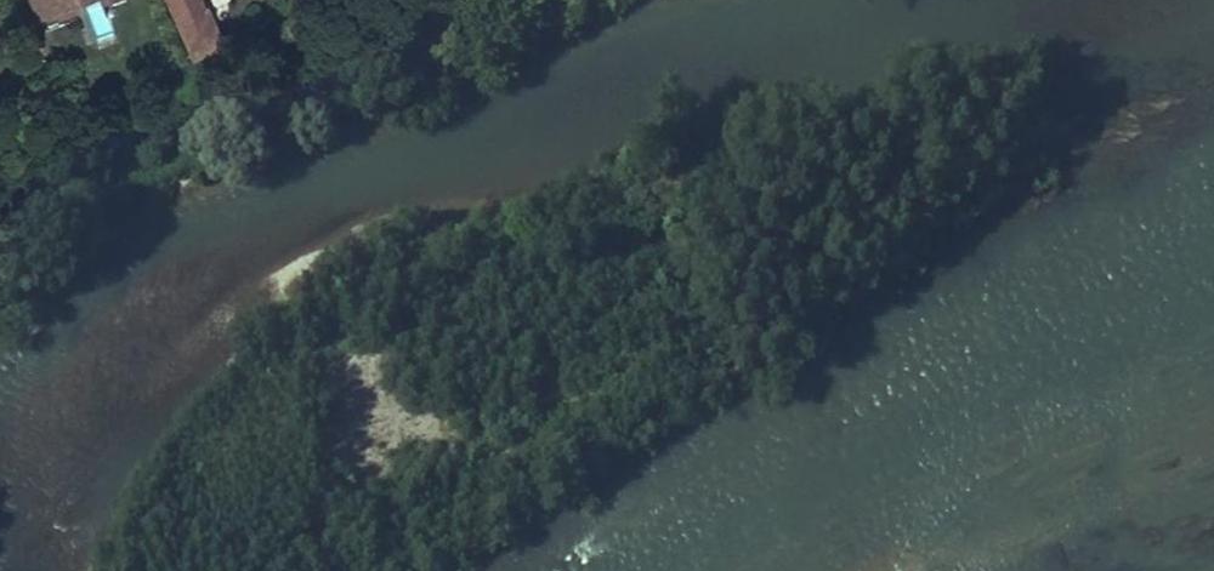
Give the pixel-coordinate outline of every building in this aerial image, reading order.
[(192,51),(217,44),(225,45),(208,8),(202,11),(197,0),(169,0),(192,51)]
